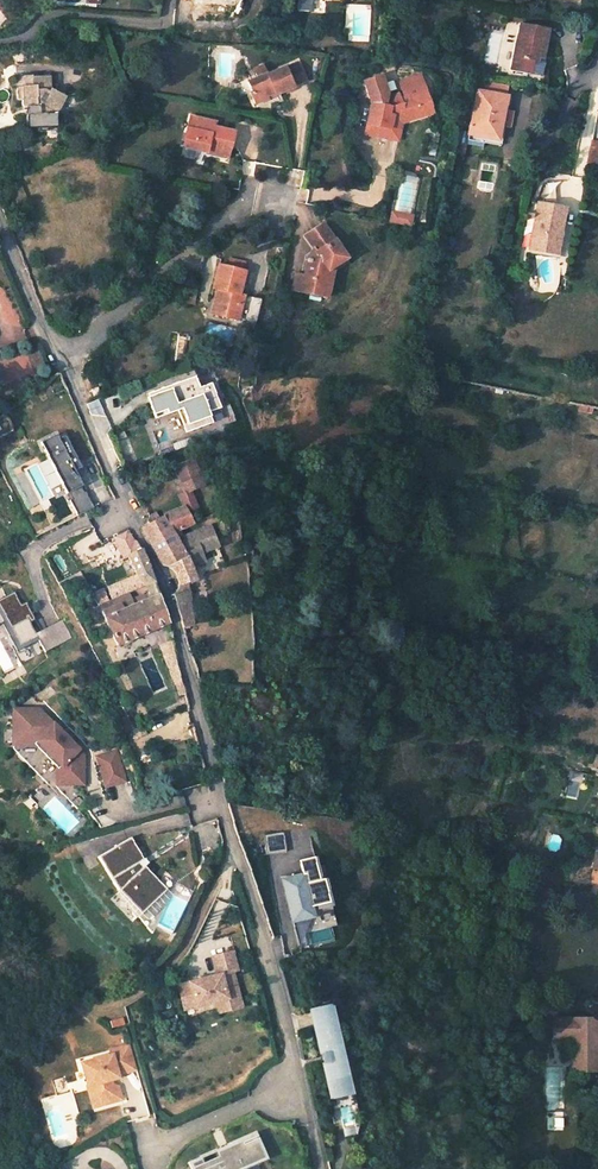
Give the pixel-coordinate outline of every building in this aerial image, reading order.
[(521,24),(510,71),(529,75),(533,57),(541,60),(548,30),(521,24)] [(299,62),(286,67),(294,87),(307,82),(299,62)] [(250,92),(255,104),(267,99),(266,96),(274,93),(275,95),(294,87),(286,67),(267,75),(266,74),(247,82),(251,91),(250,92)] [(27,128),(38,128),(38,131),(49,131),(49,127),(59,127),(58,113),(66,95),(50,89),(50,76),(31,77),(31,75),(15,76),(16,99),(22,99),(22,107),(26,107),(27,128)] [(379,75),(371,78),(373,85),(380,83),(381,82),(379,75)] [(370,103),(364,133),(382,137),(384,130),(398,133),(401,119),(410,120),(419,118),(417,110),(430,106),(422,76),(401,82),(405,98),(400,99),(398,95),(390,97),(385,97),(380,83),(373,85),(371,78),(362,82),(370,103)] [(476,97),(469,133),(497,138),(500,124),(503,125),(510,126),(513,109),(503,107),(507,86),(464,79),(462,95),(476,97)] [(430,106),(417,110),(419,118),(432,114),(430,106)] [(204,121),(187,118),(180,147),(203,152),(204,147),(226,152),(230,132),(209,127),(203,126),(204,121)] [(497,138),(469,133),(469,139),(500,144),(503,125),(500,124),(497,138)] [(398,133),(384,130),(382,137),(397,140),(398,133)] [(466,132),(459,131),(458,143),(464,144),(466,132)] [(592,139),(588,161),(597,163),(597,159),(597,140),(592,139)] [(463,155),(464,144),(458,143),(456,154),(463,155)] [(204,147),(203,152),(202,155),(224,159),(226,152),(204,147)] [(536,204),(528,252),(549,255),(554,230),(560,231),(564,209),(536,204)] [(392,208),(388,221),(411,227),(414,214),(392,208)] [(302,276),(299,292),(317,297),(318,292),(322,290),(328,269),(345,257),(320,223),(302,236),(314,252),(306,258),(302,276)] [(560,231),(554,230),(549,255),(556,256),(560,231)] [(226,258),(224,265),(241,270),(243,263),(226,258)] [(241,270),(224,265),(216,263),(210,287),(214,288),(208,313),(230,318),(233,305),(239,307),(235,320),(234,325),(252,329),(258,298),(236,293),(241,270)] [(318,292),(317,297),(325,298),(332,274),(328,269),(322,290),(318,292)] [(291,291),(299,292),(302,276),(295,275),(291,291)] [(233,305),(230,318),(235,320),(239,307),(233,305)] [(179,412),(185,430),(209,421),(205,410),(217,406),(208,383),(194,388),(191,379),(148,395),(154,413),(181,404),(184,410),(179,412)] [(87,388),(90,395),(97,393),(94,385),(87,388)] [(217,406),(205,410),(209,421),(221,417),(217,406)] [(55,435),(39,443),(65,494),(67,494),(70,500),(68,501),(76,516),(92,508),(84,493),(82,494),(79,487),(81,487),(71,466),(75,464),(72,458),(74,457),(64,436),(57,440),(55,435)] [(146,521),(147,524),(141,527),(160,565),(168,568),(169,569),(171,571),(173,573),(174,575),(175,578),(176,582),(176,586),(176,589),(176,592),(172,595),(182,627),(193,626),(187,582),(194,580),(186,560),(200,554),(191,534),(175,540),(171,531),(195,522),(201,519),(224,511),(217,480),(202,484),(193,460),(174,466),(180,484),(172,487),(179,508),(164,514),(159,517),(156,511),(147,515),(148,517),(146,521)] [(226,522),(218,524),(220,534),(228,532),(226,522)] [(113,537),(117,547),(131,540),(133,541),(126,531),(113,537)] [(123,557),(127,555),(139,579),(131,582),(135,589),(146,585),(144,582),(153,581),(146,561),(137,542),(133,541),(131,540),(117,547),(123,557)] [(107,586),(92,593),(99,605),(113,599),(107,586)] [(10,633),(17,646),(36,637),(43,652),(70,639),(61,619),(33,633),(26,618),(31,615),(18,589),(1,598),(2,601),(0,602),(0,638),(10,633)] [(117,644),(168,623),(156,589),(101,613),(117,644)] [(39,708),(13,708),(13,747),(49,783),(83,784),(84,754),(39,708)] [(116,750),(97,756),(106,786),(125,780),(116,750)] [(285,835),(266,837),(269,857),(288,854),(285,835)] [(131,836),(98,856),(119,890),(129,898),(137,907),(143,912),(157,924),(174,931),(189,898),(173,890),(168,886),(147,863),(143,866),(139,860),(144,857),(131,836)] [(304,878),(305,877),(312,910),(326,906),(315,860),(301,863),(304,878)] [(286,887),(292,915),(312,911),(312,910),(305,877),(304,878),(290,881),(292,886),(286,887)] [(312,911),(292,915),(294,924),(314,919),(312,911)] [(217,975),(179,985),(185,1010),(216,1002),(228,999),(229,1003),(241,1000),(234,971),(238,970),(233,950),(212,956),(217,975)] [(228,999),(216,1002),(219,1013),(243,1007),(241,1000),(229,1003),(228,999)] [(322,1056),(332,1099),(351,1095),(332,1007),(313,1011),(320,1042),(318,1043),(321,1056),(322,1056)] [(123,1017),(110,1021),(112,1028),(125,1025),(123,1017)] [(569,1072),(597,1072),(597,1040),(594,1040),(594,1020),(553,1019),(553,1035),(570,1035),(570,1039),(569,1072)] [(136,1069),(129,1044),(110,1049),(111,1054),(80,1063),(87,1084),(90,1083),(93,1096),(97,1094),(103,1099),(104,1103),(121,1099),(118,1086),(111,1084),(110,1079),(118,1077),(117,1074),(136,1069)] [(64,1075),(51,1079),(56,1094),(68,1091),(64,1075)] [(90,1083),(87,1084),(92,1106),(104,1103),(103,1099),(97,1094),(93,1096),(90,1083)] [(202,1162),(204,1168),(233,1168),(265,1155),(255,1131),(215,1149),(217,1155),(202,1162)] [(215,1149),(187,1161),(190,1168),(204,1168),(202,1162),(217,1155),(215,1149)]
